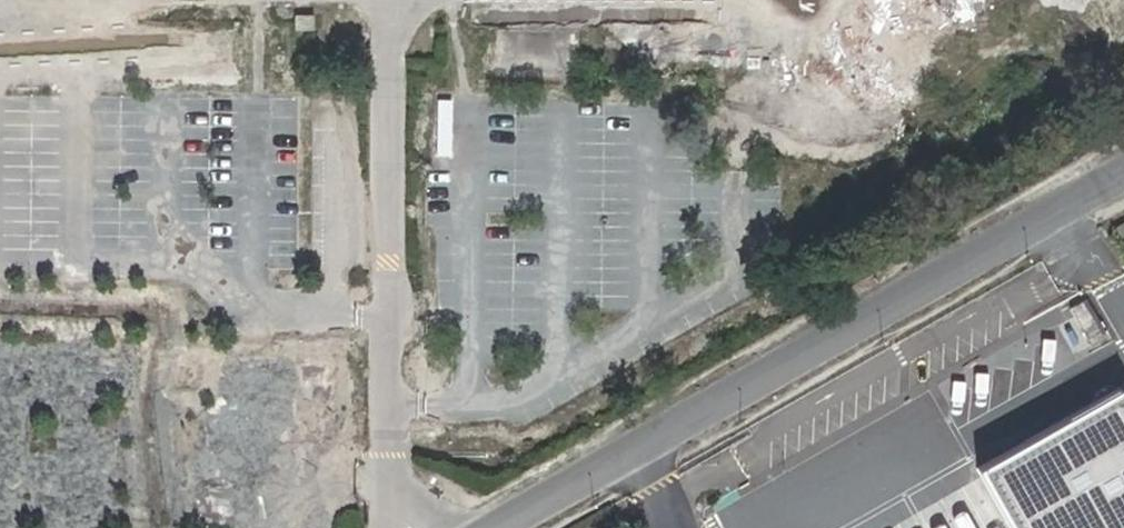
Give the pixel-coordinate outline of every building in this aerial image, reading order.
[(1103,292),(1074,309),(1093,344),(1109,335),(1106,330),(1118,321),(1103,292)] [(918,396),(803,461),(836,518),(950,454),(918,396)] [(1113,482),(1083,430),(1036,458),(1064,509),(1031,527),(1123,527),(1123,476),(1113,482)] [(728,504),(741,527),(787,527),(796,523),(773,478),(728,504)]
